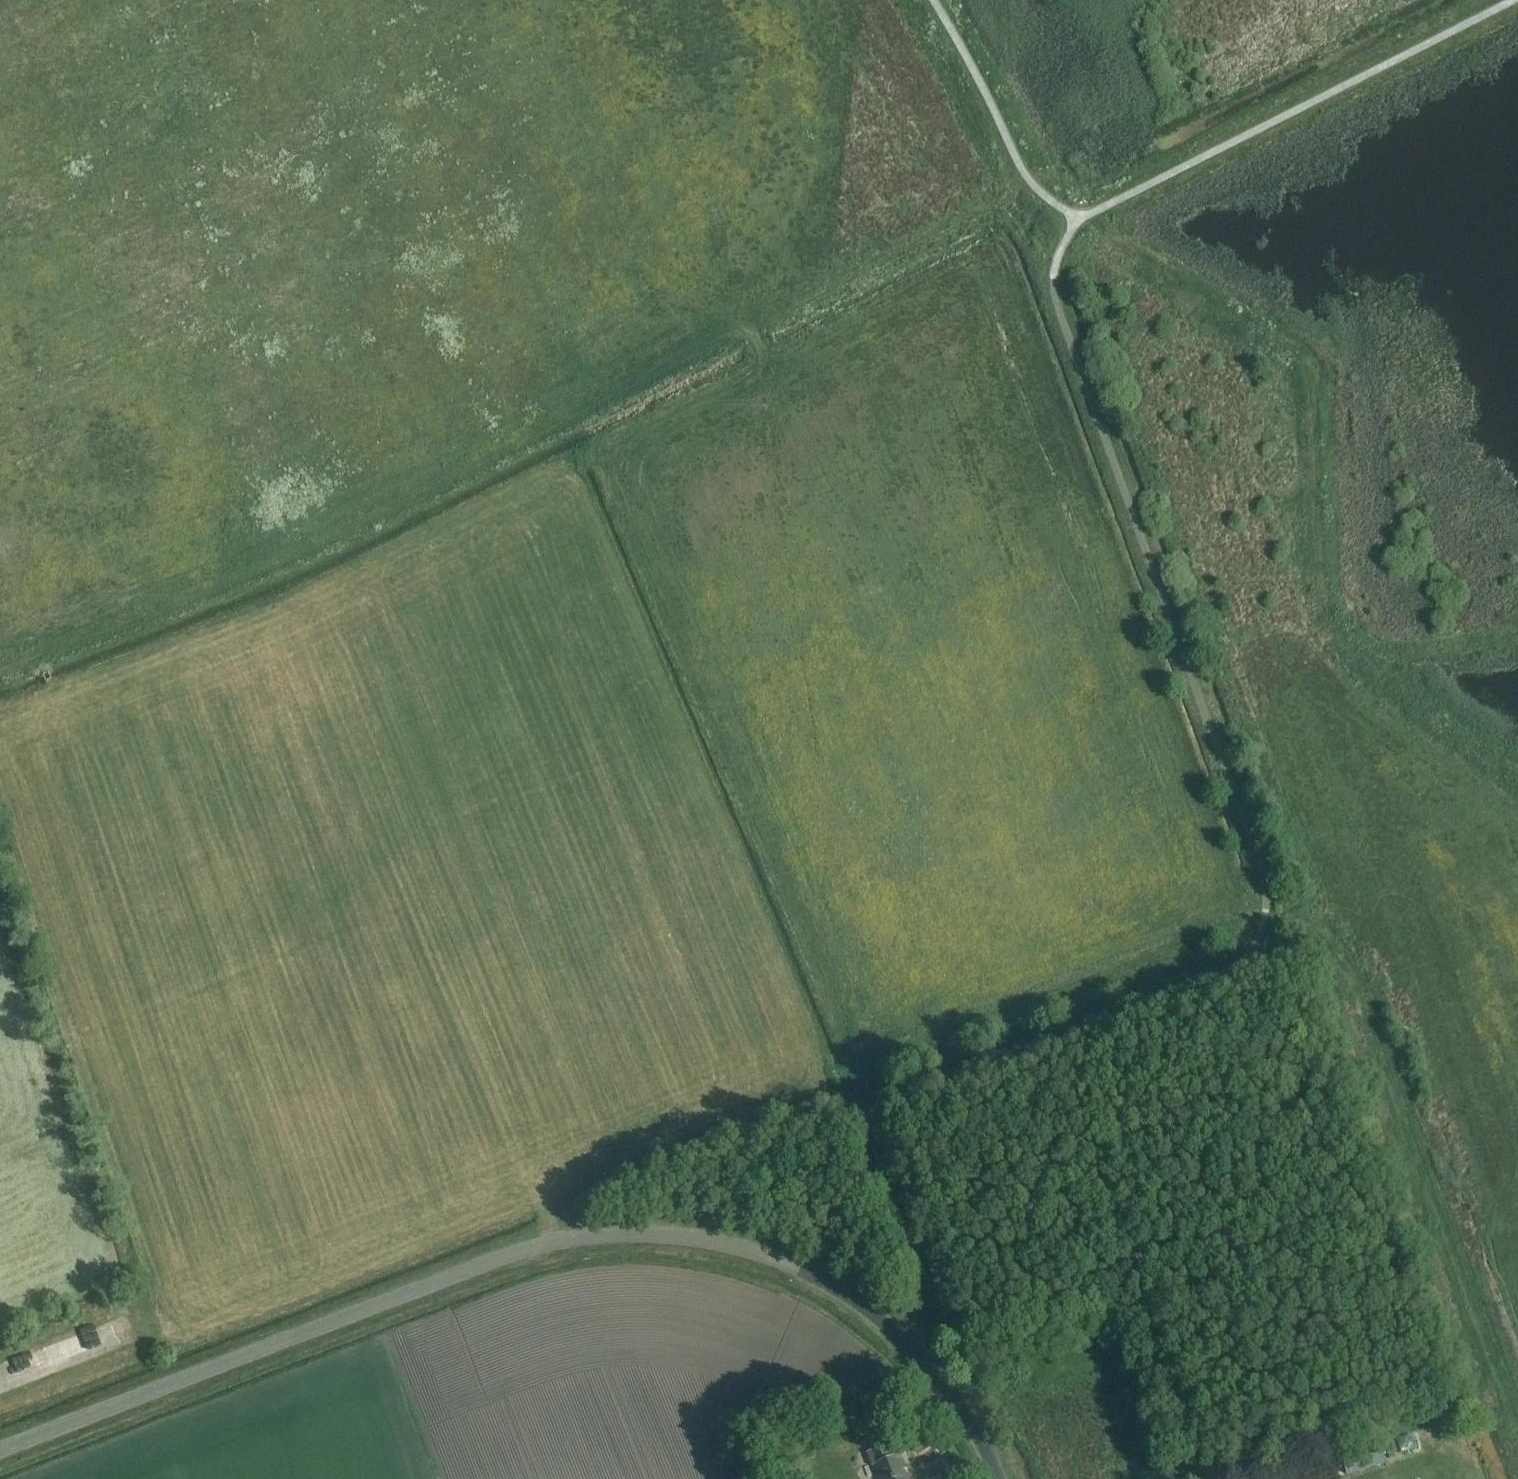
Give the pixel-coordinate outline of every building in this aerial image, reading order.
[(877,1478),(909,1478),(900,1455),(895,1457),(892,1449),(887,1450),(884,1441),(869,1447),(871,1452),(868,1454),(877,1478)] [(1340,1455),(1347,1478),(1386,1467),(1379,1443),(1340,1455)]
